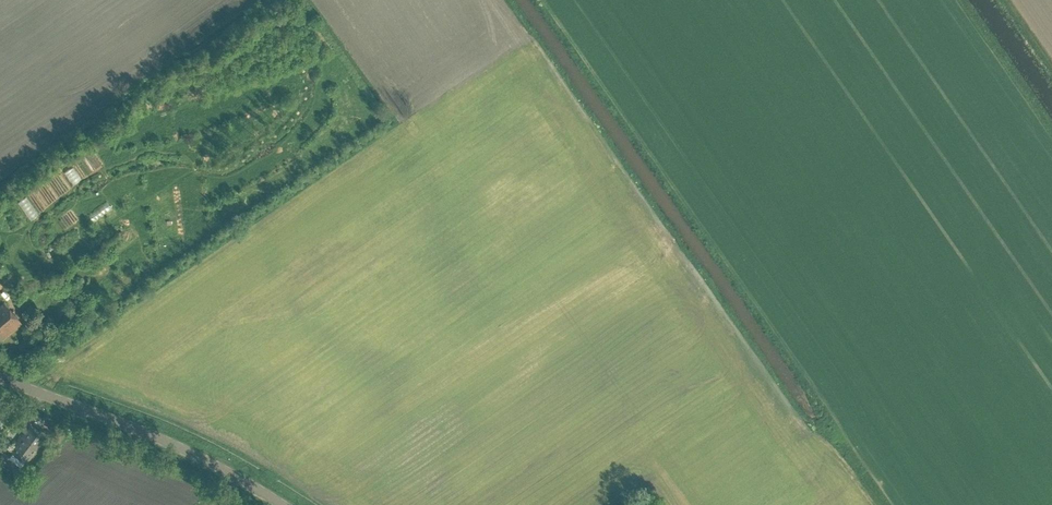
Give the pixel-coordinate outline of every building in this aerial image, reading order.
[(21,322),(4,302),(0,305),(0,340),(21,322)] [(30,424),(23,434),(22,433),(10,450),(27,462),(44,440),(40,437),(42,433),(30,424)]
